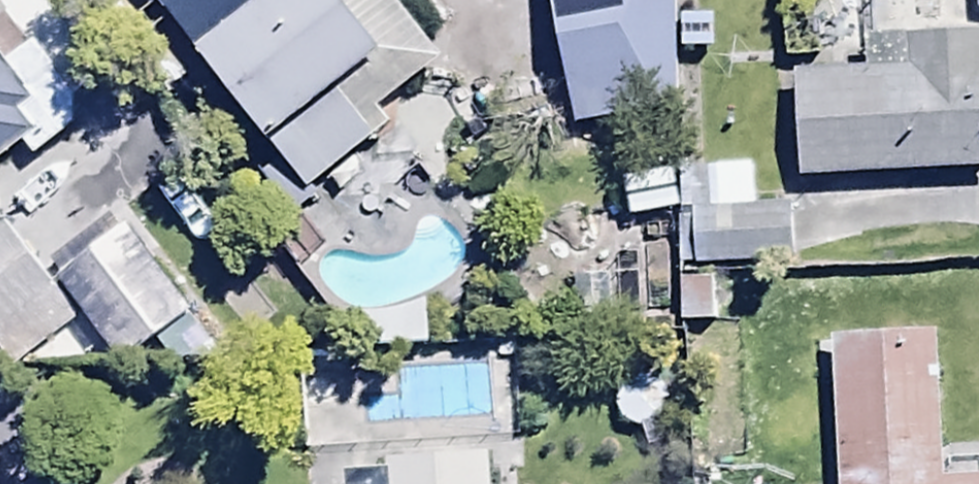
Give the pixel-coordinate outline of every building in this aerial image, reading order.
[(196,53),(202,48),(310,187),(377,136),(364,119),(445,57),(401,0),(156,0),(196,53)] [(578,125),(679,105),(677,0),(552,0),(578,125)] [(858,56),(856,0),(810,0),(812,57),(858,56)] [(793,70),(800,180),(978,170),(978,29),(910,33),(908,2),(861,5),(865,66),(793,70)] [(75,92),(32,40),(6,61),(0,54),(0,160),(23,143),(33,156),(76,123),(75,92)] [(752,163),(679,164),(680,323),(714,322),(714,267),(787,266),(786,203),(752,203),(752,163)] [(0,230),(0,359),(8,370),(76,322),(8,224),(0,230)] [(126,224),(60,280),(123,365),(155,341),(166,361),(223,361),(126,224)] [(609,273),(567,275),(571,331),(614,329),(613,319),(639,317),(637,295),(610,297),(609,273)] [(830,304),(836,483),(978,483),(978,435),(943,436),(939,301),(830,304)]
